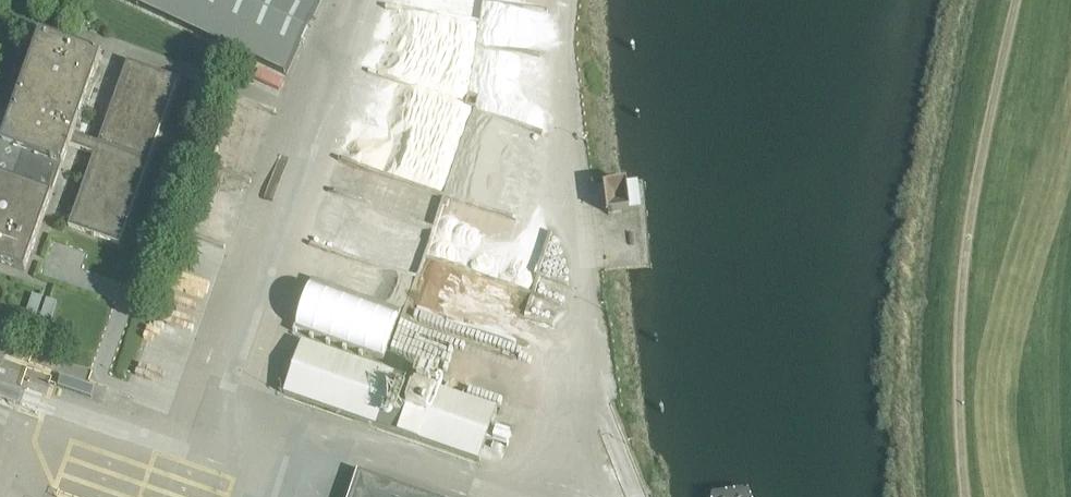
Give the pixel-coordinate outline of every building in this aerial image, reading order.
[(288,73),(322,0),(131,0),(288,73)] [(25,270),(70,144),(95,153),(70,225),(120,243),(178,77),(129,60),(100,142),(75,133),(103,54),(41,32),(2,143),(0,144),(0,261),(25,270)] [(605,187),(608,213),(630,211),(627,184),(605,187)] [(57,299),(34,292),(25,317),(47,324),(57,299)] [(360,473),(351,496),(430,496),(360,473)]
